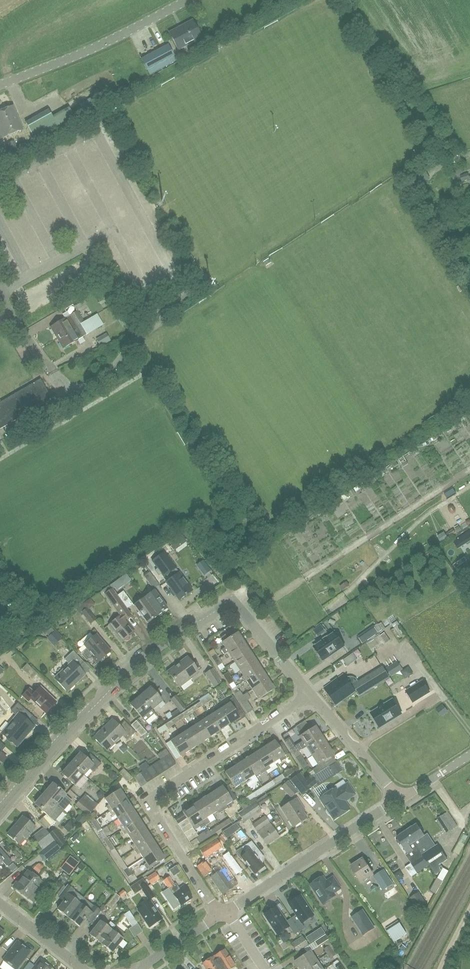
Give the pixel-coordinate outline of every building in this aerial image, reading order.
[(192,21),(169,33),(178,49),(201,37),(192,21)] [(176,61),(168,45),(141,59),(149,74),(176,61)] [(0,111),(0,138),(22,129),(12,106),(0,111)] [(48,110),(25,123),(35,141),(58,128),(48,110)] [(0,147),(0,157),(1,159),(9,155),(9,156),(17,152),(12,142),(5,146),(4,145),(0,147)] [(453,169),(456,175),(462,173),(460,167),(453,169)] [(469,179),(469,178),(468,172),(460,175),(462,182),(469,179)] [(73,303),(76,310),(86,304),(83,298),(73,303)] [(73,305),(71,301),(62,305),(65,310),(73,305)] [(98,318),(99,317),(97,314),(84,321),(78,311),(65,318),(50,327),(57,338),(78,325),(98,318)] [(44,325),(53,321),(50,312),(41,316),(44,325)] [(78,325),(57,338),(63,348),(78,340),(103,325),(99,317),(98,318),(78,325)] [(112,330),(101,336),(104,341),(115,336),(112,330)] [(32,383),(0,402),(0,428),(0,429),(52,399),(40,379),(32,383)] [(448,538),(456,533),(454,529),(446,534),(445,533),(440,536),(444,541),(448,538)] [(452,541),(457,549),(469,541),(469,530),(452,541)] [(180,534),(168,543),(173,549),(185,540),(180,534)] [(175,568),(163,551),(150,561),(158,570),(156,572),(159,576),(161,575),(162,577),(166,575),(173,570),(175,568)] [(197,565),(204,574),(209,570),(202,561),(197,565)] [(166,575),(170,579),(166,582),(179,600),(192,591),(179,573),(176,574),(173,570),(166,575)] [(150,572),(144,576),(153,589),(159,585),(153,576),(152,576),(150,572)] [(119,578),(109,585),(112,588),(113,587),(115,590),(123,584),(119,578)] [(127,608),(114,590),(112,588),(109,585),(101,591),(119,615),(109,624),(123,641),(134,633),(125,621),(132,615),(127,608)] [(154,590),(144,598),(157,616),(167,608),(154,590)] [(120,593),(118,595),(127,608),(133,604),(123,591),(120,593)] [(157,616),(144,598),(133,605),(146,623),(157,616)] [(84,603),(76,609),(80,614),(82,613),(90,624),(96,620),(84,603)] [(395,607),(382,612),(385,621),(398,616),(395,607)] [(365,632),(369,639),(379,633),(374,626),(365,632)] [(318,636),(322,634),(317,627),(313,629),(318,636)] [(47,638),(53,646),(61,639),(55,631),(47,638)] [(314,646),(323,659),(344,645),(335,631),(327,637),(326,637),(322,640),(314,646)] [(228,652),(244,642),(237,632),(231,636),(228,632),(220,638),(223,642),(222,642),(225,647),(221,650),(224,655),(229,652),(228,652)] [(91,661),(93,659),(97,663),(111,651),(96,634),(84,645),(87,648),(80,654),(87,661),(89,659),(91,661)] [(395,636),(381,643),(388,655),(401,649),(395,636)] [(250,651),(244,642),(228,652),(229,652),(234,661),(250,651)] [(68,690),(85,674),(78,667),(83,661),(73,651),(64,659),(69,664),(56,677),(68,690)] [(256,660),(250,651),(234,661),(240,670),(256,660)] [(198,671),(187,657),(168,671),(179,686),(198,671)] [(222,663),(219,658),(214,661),(217,666),(222,663)] [(262,670),(256,660),(240,670),(243,675),(241,677),(243,682),(262,670)] [(387,668),(389,672),(400,665),(398,661),(389,667),(387,668)] [(37,673),(27,663),(22,669),(32,679),(37,673)] [(222,682),(213,668),(205,673),(214,687),(222,682)] [(405,679),(412,674),(408,668),(401,673),(403,675),(405,679)] [(267,679),(262,670),(243,682),(244,684),(248,682),(252,689),(267,679)] [(360,683),(364,691),(375,685),(376,686),(383,681),(377,670),(362,679),(363,681),(360,683)] [(343,675),(325,687),(337,704),(354,691),(343,675)] [(234,682),(231,676),(225,680),(229,685),(234,682)] [(274,688),(267,679),(252,689),(258,698),(274,688)] [(429,691),(423,681),(407,691),(413,701),(429,691)] [(28,702),(31,699),(45,713),(56,702),(41,687),(35,693),(29,687),(21,696),(28,702)] [(150,687),(140,695),(152,709),(157,705),(161,709),(165,705),(162,701),(150,687)] [(243,695),(242,695),(237,698),(247,713),(253,710),(247,701),(251,698),(247,692),(243,695)] [(209,693),(199,699),(203,705),(213,699),(209,693)] [(152,709),(140,695),(130,704),(142,718),(152,709)] [(176,695),(170,700),(177,710),(171,714),(173,717),(186,708),(176,695)] [(218,707),(229,725),(239,718),(235,712),(241,708),(233,697),(228,700),(229,703),(224,706),(223,704),(218,707)] [(200,702),(191,708),(193,712),(203,705),(199,699),(198,699),(200,702)] [(371,713),(380,727),(402,713),(393,699),(384,705),(384,704),(379,707),(379,708),(371,713)] [(11,711),(17,716),(2,733),(16,746),(33,726),(24,718),(29,712),(17,703),(11,711)] [(215,712),(210,715),(220,731),(229,725),(218,707),(213,710),(215,712)] [(191,708),(181,714),(184,718),(193,712),(191,708)] [(181,714),(171,720),(174,724),(184,718),(181,714)] [(220,731),(210,715),(204,719),(203,717),(198,719),(210,737),(220,731)] [(124,721),(119,726),(112,719),(95,736),(108,749),(121,735),(127,740),(135,732),(124,721)] [(210,737),(198,719),(194,722),(195,725),(190,728),(200,743),(210,737)] [(136,720),(131,725),(137,732),(135,733),(140,738),(141,736),(147,733),(136,720)] [(174,724),(171,720),(157,730),(159,734),(174,724)] [(305,721),(302,722),(296,727),(301,735),(299,736),(302,740),(295,745),(290,749),(293,753),(305,745),(320,736),(314,727),(310,729),(305,721)] [(200,743),(190,728),(185,731),(183,729),(179,732),(190,750),(200,743)] [(190,750),(179,732),(174,735),(176,737),(170,741),(180,756),(190,750)] [(311,755),(326,745),(320,736),(305,745),(306,746),(311,755)] [(269,743),(264,746),(269,754),(274,762),(279,758),(281,762),(286,759),(285,756),(288,754),(286,750),(283,753),(278,746),(274,740),(269,743)] [(327,766),(324,760),(332,755),(326,745),(311,755),(317,764),(315,765),(316,767),(312,770),(315,774),(327,766)] [(264,746),(254,752),(266,771),(271,768),(268,765),(274,762),(269,754),(264,746)] [(254,752),(244,759),(254,774),(259,771),(261,775),(266,771),(254,752)] [(71,763),(83,774),(89,768),(94,772),(102,764),(91,753),(86,759),(80,753),(71,763)] [(163,757),(170,768),(176,764),(169,754),(163,757)] [(298,763),(299,763),(304,760),(304,759),(301,755),(296,758),(298,763)] [(141,761),(144,766),(153,761),(150,756),(141,761)] [(170,768),(163,757),(158,761),(164,772),(170,768)] [(244,759),(235,765),(247,784),(251,781),(249,778),(254,774),(244,759)] [(304,760),(299,763),(302,769),(302,768),(307,765),(305,762),(304,760)] [(158,761),(152,765),(158,776),(164,772),(158,761)] [(328,767),(334,776),(343,770),(340,767),(342,766),(338,761),(328,767)] [(83,774),(71,763),(62,773),(74,785),(83,774)] [(158,776),(152,765),(146,769),(153,779),(158,776)] [(247,784),(235,765),(225,772),(235,787),(240,784),(242,787),(247,784)] [(118,773),(127,782),(133,778),(123,768),(118,773)] [(291,768),(282,774),(285,778),(294,772),(291,768)] [(153,779),(146,769),(140,773),(147,783),(153,779)] [(290,780),(301,795),(318,783),(313,776),(306,781),(300,772),(290,780)] [(147,783),(140,773),(134,777),(140,787),(147,783)] [(282,774),(272,780),(275,785),(285,778),(282,774)] [(139,786),(134,778),(129,781),(134,789),(139,786)] [(272,780),(262,787),(265,791),(275,785),(272,780)] [(298,791),(288,780),(281,787),(291,798),(298,791)] [(52,783),(44,794),(63,811),(72,801),(65,795),(65,794),(52,783)] [(217,789),(212,792),(220,804),(224,810),(228,808),(226,805),(236,798),(226,784),(223,787),(222,786),(217,789)] [(331,815),(334,819),(349,809),(344,801),(354,794),(347,784),(337,791),(335,788),(320,798),(327,809),(326,809),(326,811),(328,815),(330,815),(331,815)] [(265,791),(262,787),(253,793),(255,797),(265,791)] [(109,811),(127,799),(120,789),(105,799),(109,805),(106,807),(109,811)] [(101,791),(97,796),(102,800),(106,795),(101,791)] [(220,804),(212,792),(202,798),(212,814),(217,811),(219,814),(224,810),(220,804)] [(85,793),(80,799),(93,810),(98,804),(85,793)] [(255,797),(253,793),(246,797),(250,805),(257,800),(255,797)] [(63,811),(44,794),(35,804),(48,815),(55,821),(63,811)] [(257,800),(250,805),(238,813),(244,823),(261,811),(258,806),(269,799),(266,794),(257,801),(257,800)] [(212,814),(202,798),(193,805),(199,815),(204,823),(206,825),(210,823),(206,817),(212,814)] [(93,810),(80,799),(75,805),(88,816),(91,813),(93,810)] [(133,809),(127,799),(109,811),(112,816),(115,814),(118,819),(133,809)] [(301,806),(296,799),(281,809),(293,827),(306,818),(299,807),(301,806)] [(199,815),(193,805),(182,812),(186,818),(192,827),(197,823),(199,826),(204,823),(199,815)] [(139,819),(133,809),(118,819),(121,825),(119,826),(121,830),(139,819)] [(91,813),(88,816),(87,816),(91,822),(95,819),(94,818),(97,816),(94,812),(91,814),(91,813)] [(456,826),(447,812),(437,818),(447,833),(456,826)] [(278,836),(264,816),(252,824),(266,845),(278,836)] [(35,827),(23,817),(8,833),(14,839),(13,839),(19,844),(35,827)] [(192,827),(186,818),(177,824),(189,843),(196,838),(197,838),(199,837),(192,827)] [(228,818),(219,824),(222,829),(231,822),(228,818)] [(102,829),(95,819),(91,822),(98,832),(102,829)] [(145,828),(139,819),(121,830),(124,835),(127,833),(130,838),(145,828)] [(109,831),(115,828),(110,820),(104,824),(109,831)] [(219,824),(209,831),(212,835),(222,829),(219,824)] [(417,824),(407,831),(429,865),(435,875),(442,870),(440,866),(448,860),(438,844),(436,845),(433,847),(424,835),(417,824)] [(54,840),(49,833),(44,827),(32,836),(42,850),(54,840)] [(49,833),(54,840),(60,847),(66,843),(56,828),(49,833)] [(145,828),(130,838),(134,844),(131,845),(134,850),(151,838),(145,828)] [(469,835),(469,830),(467,828),(457,846),(462,849),(469,835)] [(102,829),(98,832),(104,841),(108,839),(102,829)] [(212,835),(209,831),(199,837),(202,841),(212,835)] [(407,831),(397,838),(404,849),(405,849),(408,854),(406,855),(411,863),(405,867),(411,876),(429,865),(407,831)] [(196,838),(189,843),(193,847),(202,841),(199,837),(197,839),(197,838),(196,838)] [(158,848),(151,838),(134,850),(137,855),(140,853),(143,858),(158,848)] [(216,838),(200,850),(205,858),(222,847),(216,838)] [(108,839),(104,841),(110,851),(114,848),(108,839)] [(54,840),(42,850),(38,853),(44,861),(61,848),(60,847),(54,840)] [(242,848),(246,853),(241,857),(254,873),(258,871),(259,873),(266,869),(259,861),(264,857),(251,842),(242,848)] [(0,848),(0,863),(2,861),(6,866),(12,861),(0,848)] [(121,858),(114,848),(110,851),(117,861),(121,858)] [(164,859),(158,848),(143,858),(146,863),(143,865),(147,870),(149,868),(164,859)] [(61,867),(70,873),(80,860),(72,853),(61,867)] [(221,864),(225,858),(220,855),(216,861),(221,864)] [(127,868),(121,858),(117,861),(123,870),(127,868)] [(370,869),(364,859),(351,867),(361,882),(373,874),(370,869)] [(204,877),(213,870),(205,860),(196,866),(204,877)] [(82,871),(85,866),(81,862),(77,867),(82,871)] [(127,868),(123,870),(128,877),(132,874),(127,868)] [(216,894),(218,897),(237,884),(233,878),(229,881),(220,870),(209,878),(219,891),(216,894)] [(41,885),(43,882),(28,871),(14,888),(34,903),(46,889),(41,885)] [(373,877),(381,890),(390,885),(382,871),(373,877)] [(74,880),(78,875),(74,872),(70,877),(74,880)] [(151,885),(160,879),(156,872),(146,878),(151,885)] [(394,875),(397,880),(403,877),(400,872),(398,872),(394,875)] [(63,873),(61,876),(57,881),(63,885),(69,877),(63,873)] [(169,876),(163,880),(168,888),(161,892),(173,909),(180,905),(180,906),(192,898),(183,885),(178,889),(175,884),(174,884),(169,876)] [(323,876),(309,885),(322,904),(335,895),(333,893),(340,888),(333,876),(328,879),(328,880),(326,882),(323,876)] [(155,896),(146,882),(139,886),(149,901),(155,896)] [(74,890),(74,891),(67,885),(58,896),(64,901),(58,909),(68,918),(84,898),(74,890)] [(426,903),(419,892),(410,898),(417,909),(426,903)] [(111,909),(121,897),(115,893),(106,905),(111,909)] [(301,895),(297,898),(296,899),(293,898),(290,900),(290,903),(288,904),(296,915),(291,918),(300,931),(305,928),(302,922),(314,915),(301,895)] [(84,898),(68,918),(79,926),(86,918),(91,922),(100,911),(93,906),(84,898)] [(162,919),(150,902),(138,910),(149,927),(162,919)] [(300,931),(291,918),(286,922),(276,907),(264,915),(277,935),(290,926),(295,934),(300,931)] [(362,910),(351,917),(363,935),(374,928),(362,910)] [(143,932),(129,911),(124,914),(132,927),(129,929),(134,937),(143,932)] [(110,921),(106,926),(100,921),(89,934),(101,943),(115,925),(110,921)] [(400,924),(388,932),(394,941),(406,933),(400,924)] [(115,925),(101,943),(112,953),(123,939),(126,935),(115,926),(115,925)] [(309,944),(317,938),(313,932),(305,937),(309,944)] [(325,934),(314,941),(318,947),(324,943),(326,947),(323,949),(327,954),(332,950),(335,949),(334,948),(325,934)] [(303,936),(297,940),(303,949),(304,948),(309,945),(303,936)] [(17,940),(2,959),(14,968),(16,968),(20,964),(30,951),(17,940)] [(214,956),(218,964),(219,963),(223,968),(237,968),(224,949),(214,956)] [(332,950),(327,954),(330,959),(335,955),(338,954),(335,949),(332,950)] [(294,962),(299,968),(304,968),(316,961),(310,952),(294,962)] [(214,956),(203,964),(206,968),(223,968),(219,963),(218,964),(214,956)] [(40,958),(34,965),(31,968),(54,968),(40,958)]
